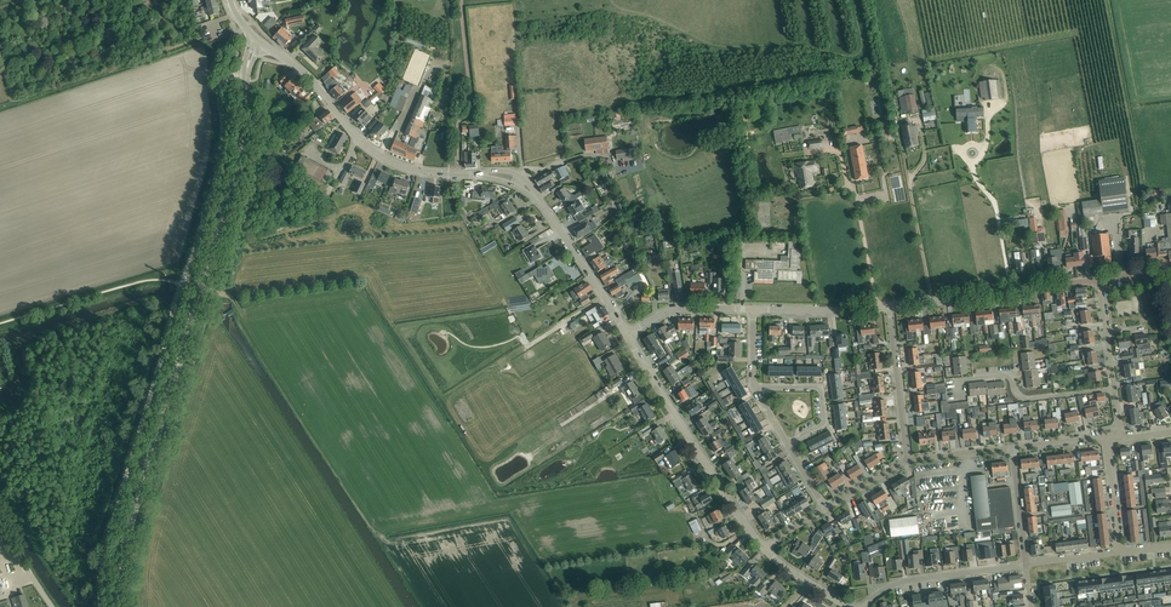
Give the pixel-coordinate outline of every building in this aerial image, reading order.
[(206,2),(207,6),(204,7),(204,10),(219,6),(218,4),(216,4),(215,0),(214,0),(206,2)] [(252,9),(261,7),(261,1),(263,0),(248,0),(249,2),(250,2),(251,2),(252,9)] [(220,9),(219,6),(204,10),(205,14),(209,13),(209,16),(218,14),(217,10),(220,9)] [(305,22),(304,16),(285,20),(286,26),(305,22)] [(271,17),(263,25),(268,31),(277,23),(271,17)] [(316,33),(322,27),(318,23),(312,29),(316,33)] [(283,47),(287,43),(292,37),(282,28),(273,38),(283,47)] [(320,61),(321,60),(324,56),(314,47),(320,40),(315,35),(302,49),(317,63),(320,61)] [(426,49),(427,42),(406,38),(404,44),(426,49)] [(334,67),(329,72),(332,76),(334,74),(335,76),(339,73),(334,67)] [(291,92),(298,85),(292,79),(288,83),(285,80),(289,76),(286,73),(284,75),(279,80),(287,89),(285,91),(288,95),(291,92)] [(327,86),(326,87),(330,92),(337,100),(340,97),(341,97),(341,96),(346,92),(335,79),(332,81),(329,78),(324,82),(327,86)] [(996,85),(1000,85),(1000,79),(979,82),(982,98),(985,98),(986,101),(998,99),(996,85)] [(298,85),(291,92),(297,98),(295,100),(294,99),(291,102),(297,108),(302,103),(305,100),(306,101),(310,97),(307,94),(304,91),(298,85)] [(380,89),(377,86),(374,88),(382,95),(384,93),(384,92),(380,89)] [(429,92),(428,97),(434,98),(436,90),(423,86),(421,94),(425,95),(426,91),(429,92)] [(391,114),(399,117),(407,98),(404,97),(406,92),(396,88),(388,108),(393,109),(391,114)] [(902,113),(916,110),(912,88),(898,91),(902,113)] [(928,92),(924,93),(923,90),(918,91),(923,107),(932,105),(928,92)] [(355,92),(340,105),(347,113),(352,110),(362,101),(355,92)] [(417,138),(433,100),(420,95),(404,133),(417,138)] [(957,108),(957,119),(966,118),(967,133),(977,132),(977,118),(984,117),(983,107),(977,107),(977,111),(973,111),(972,108),(957,108)] [(366,125),(370,121),(373,118),(369,115),(368,116),(361,108),(353,116),(361,124),(362,122),(366,125)] [(936,119),(934,109),(923,111),(925,122),(936,119)] [(317,117),(312,121),(308,117),(301,123),(306,129),(313,123),(318,130),(334,118),(327,110),(322,114),(322,113),(317,117)] [(431,113),(428,119),(437,123),(440,116),(431,113)] [(516,125),(516,114),(505,114),(505,125),(516,125)] [(376,119),(372,124),(368,129),(371,132),(370,133),(371,134),(371,135),(377,140),(380,136),(386,130),(379,124),(379,125),(378,124),(380,123),(376,119)] [(859,125),(844,128),(845,133),(863,130),(862,126),(859,126),(859,125)] [(909,125),(901,126),(904,137),(906,148),(918,146),(915,135),(919,134),(917,126),(910,128),(909,125)] [(791,134),(802,132),(800,126),(774,130),(776,142),(792,139),(791,134)] [(327,148),(337,154),(347,137),(338,132),(335,138),(333,137),(327,148)] [(506,135),(506,142),(507,149),(514,148),(514,146),(518,146),(517,135),(506,135)] [(585,139),(585,145),(586,151),(598,150),(598,154),(605,153),(609,152),(608,149),(609,149),(607,137),(585,139)] [(404,156),(408,145),(395,140),(390,151),(404,156)] [(418,149),(408,145),(404,156),(414,160),(418,149)] [(868,178),(867,172),(862,145),(850,148),(856,181),(868,178)] [(636,148),(616,151),(617,159),(637,156),(636,148)] [(511,150),(491,151),(492,156),(492,162),(502,161),(511,160),(511,154),(511,150)] [(424,166),(435,166),(435,155),(425,155),(424,166)] [(326,183),(332,172),(305,158),(300,169),(326,183)] [(798,174),(801,189),(814,187),(811,171),(817,170),(815,161),(795,165),(797,174),(798,174)] [(362,179),(363,177),(366,172),(353,166),(349,173),(362,179)] [(551,171),(535,180),(539,186),(558,176),(560,180),(569,175),(567,171),(564,166),(552,172),(551,171)] [(378,179),(377,180),(378,180),(385,184),(387,181),(390,176),(382,172),(381,172),(381,173),(379,177),(378,179)] [(372,176),(367,186),(369,187),(370,187),(373,189),(374,187),(377,182),(378,180),(377,180),(378,179),(372,176)] [(1098,180),(1101,200),(1082,202),(1084,217),(1128,211),(1124,177),(1098,180)] [(395,179),(392,188),(391,192),(396,194),(396,192),(405,194),(409,182),(404,180),(404,182),(395,179)] [(553,180),(545,185),(539,188),(543,193),(551,189),(553,193),(562,187),(560,183),(556,186),(553,180)] [(360,195),(365,184),(359,181),(354,192),(360,195)] [(430,186),(429,197),(433,198),(432,203),(439,204),(440,198),(439,198),(440,187),(430,186)] [(472,198),(472,199),(485,201),(486,198),(493,199),(493,203),(497,201),(498,198),(498,195),(495,194),(496,189),(488,188),(483,187),(482,194),(481,194),(478,194),(478,193),(478,192),(477,192),(477,191),(476,191),(475,191),(474,191),(474,192),(473,192),(473,193),(472,198)] [(558,193),(563,201),(564,201),(574,195),(571,190),(567,193),(565,188),(558,193)] [(574,195),(564,201),(567,205),(577,200),(574,196),(574,195)] [(584,212),(587,211),(585,208),(585,209),(579,200),(575,202),(576,203),(569,208),(568,209),(570,213),(571,212),(574,216),(583,210),(584,212)] [(416,201),(409,218),(413,219),(414,216),(418,217),(423,203),(416,201)] [(507,216),(509,215),(514,212),(508,201),(497,208),(499,212),(503,210),(507,216)] [(380,206),(379,210),(389,215),(390,211),(380,206)] [(1167,225),(1167,226),(1168,238),(1161,238),(1162,243),(1155,244),(1156,251),(1166,250),(1166,252),(1169,252),(1169,256),(1170,261),(1170,206),(1170,214),(1165,214),(1160,215),(1161,225),(1167,225)] [(591,208),(587,211),(584,212),(587,217),(594,213),(591,208)] [(1067,230),(1065,210),(1057,211),(1059,230),(1067,230)] [(1156,227),(1155,219),(1154,215),(1149,216),(1149,219),(1144,220),(1145,228),(1156,227)] [(587,234),(591,232),(591,231),(593,230),(597,227),(594,222),(590,224),(587,218),(587,217),(579,222),(580,222),(582,225),(573,229),(575,232),(574,232),(576,237),(577,236),(579,239),(585,235),(587,234)] [(1035,243),(1041,242),(1039,233),(1045,232),(1043,222),(1038,223),(1039,228),(1033,229),(1035,243)] [(522,226),(517,229),(514,230),(521,241),(529,236),(527,231),(526,232),(522,226)] [(593,242),(587,246),(587,247),(582,250),(587,257),(596,251),(597,252),(604,248),(595,235),(590,238),(593,242)] [(1092,236),(1094,251),(1095,257),(1098,257),(1098,259),(1099,259),(1100,264),(1111,263),(1108,235),(1092,236)] [(1138,239),(1132,239),(1130,239),(1131,254),(1139,253),(1138,239)] [(723,240),(716,241),(717,246),(720,245),(720,250),(725,249),(723,240)] [(802,284),(802,278),(802,271),(798,271),(798,269),(801,269),(801,250),(796,250),(796,242),(788,242),(788,256),(781,256),(781,261),(746,260),(746,269),(757,270),(757,272),(755,272),(754,282),(755,282),(773,282),(773,283),(774,278),(778,278),(778,280),(778,281),(778,280),(797,281),(797,284),(802,284)] [(531,263),(533,262),(541,257),(538,252),(537,250),(534,244),(524,251),(528,259),(531,263)] [(1147,244),(1148,250),(1146,250),(1146,253),(1147,259),(1157,258),(1156,257),(1156,254),(1156,251),(1155,244),(1147,244)] [(1052,251),(1052,258),(1047,259),(1049,270),(1058,269),(1056,251),(1052,251)] [(1026,272),(1025,266),(1025,263),(1024,263),(1023,252),(1014,253),(1016,264),(1017,273),(1026,272)] [(1075,259),(1076,266),(1085,265),(1083,253),(1079,254),(1079,258),(1075,259)] [(641,263),(664,261),(663,255),(640,256),(641,263)] [(1076,266),(1075,259),(1070,259),(1069,255),(1066,255),(1067,267),(1076,266)] [(599,257),(596,259),(591,262),(598,272),(603,269),(606,272),(614,268),(611,263),(612,263),(610,260),(604,262),(603,262),(599,257)] [(529,274),(524,277),(526,280),(535,275),(540,284),(545,282),(546,284),(552,281),(550,278),(554,276),(548,266),(544,269),(543,268),(541,269),(540,267),(539,267),(529,274)] [(619,273),(618,271),(616,267),(600,276),(606,286),(613,282),(611,277),(619,273)] [(679,272),(673,273),(673,268),(668,269),(671,284),(674,283),(677,301),(684,300),(679,272)] [(618,284),(625,280),(636,274),(633,270),(615,280),(618,284)] [(625,280),(618,284),(618,285),(610,290),(613,296),(615,295),(617,298),(618,298),(624,295),(620,288),(627,284),(629,287),(629,288),(642,280),(639,274),(625,281),(625,280)] [(719,294),(719,293),(723,293),(723,279),(714,279),(714,293),(715,293),(715,294),(719,294)] [(575,290),(572,292),(577,299),(580,297),(582,300),(580,301),(583,306),(591,301),(587,296),(586,297),(585,294),(592,289),(588,283),(584,286),(583,284),(580,286),(577,289),(575,290)] [(1075,296),(1076,300),(1077,309),(1084,308),(1083,305),(1083,301),(1082,295),(1086,295),(1085,287),(1076,288),(1077,296),(1075,296)] [(659,301),(670,300),(669,289),(666,289),(666,288),(664,288),(664,289),(658,290),(659,292),(658,292),(659,301)] [(1042,301),(1043,306),(1047,306),(1047,304),(1051,304),(1051,300),(1050,300),(1049,291),(1043,292),(1044,301),(1042,301)] [(1039,305),(1031,306),(1032,316),(1040,315),(1039,305)] [(591,315),(595,312),(597,315),(598,317),(601,315),(603,318),(609,314),(604,306),(598,310),(598,311),(597,311),(595,308),(589,312),(591,315)] [(1032,316),(1031,306),(1023,307),(1024,318),(1025,320),(1028,319),(1030,321),(1033,320),(1032,316)] [(1016,308),(1007,309),(1009,323),(1008,323),(1008,327),(1011,327),(1011,323),(1013,323),(1012,318),(1016,317),(1017,317),(1016,308)] [(1009,323),(1007,309),(999,310),(1000,319),(1004,319),(1005,324),(1008,323),(1009,323)] [(1081,318),(1091,317),(1090,310),(1077,312),(1077,315),(1081,315),(1081,318)] [(992,311),(984,312),(985,325),(994,324),(992,311)] [(984,312),(976,313),(977,326),(985,325),(984,312)] [(969,314),(960,315),(961,324),(962,328),(966,328),(965,323),(970,323),(969,314)] [(961,324),(960,315),(952,316),(953,325),(961,324)] [(945,316),(937,317),(938,329),(946,328),(946,324),(945,316)] [(931,330),(938,329),(937,317),(930,318),(931,330)] [(1091,317),(1081,318),(1082,321),(1078,322),(1079,325),(1086,324),(1092,323),(1091,317)] [(915,320),(916,331),(924,331),(922,319),(915,320)] [(576,325),(580,322),(579,320),(570,326),(573,331),(576,329),(575,327),(577,327),(576,325)] [(912,332),(916,331),(915,320),(908,321),(908,324),(906,325),(908,340),(913,340),(912,332)] [(722,324),(722,328),(719,328),(718,332),(722,332),(722,333),(735,333),(741,333),(741,324),(741,325),(722,325),(722,324)] [(676,332),(675,330),(672,325),(667,328),(666,326),(658,331),(665,341),(670,339),(669,337),(676,332)] [(877,328),(874,328),(874,325),(867,326),(868,335),(873,335),(874,344),(879,344),(877,328)] [(991,335),(998,334),(997,325),(990,326),(991,335)] [(811,327),(811,331),(807,331),(808,338),(811,338),(811,337),(816,336),(817,341),(821,341),(820,336),(819,326),(811,327)] [(828,326),(819,326),(820,336),(821,341),(825,341),(824,337),(824,338),(823,336),(829,336),(828,326)] [(857,330),(859,344),(863,344),(863,336),(868,335),(867,326),(860,326),(861,330),(857,330)] [(770,341),(775,341),(775,335),(781,335),(781,327),(770,327),(770,335),(770,341)] [(793,327),(793,333),(793,336),(798,336),(798,340),(803,340),(804,336),(804,327),(793,327)] [(579,339),(581,343),(593,336),(591,332),(579,339)] [(604,332),(598,336),(594,338),(601,351),(611,345),(604,332)] [(1142,345),(1143,350),(1151,349),(1150,344),(1148,344),(1146,334),(1135,336),(1137,346),(1142,345)] [(652,353),(655,351),(660,348),(652,335),(644,340),(652,353)] [(847,347),(847,344),(847,338),(846,338),(846,335),(837,335),(838,344),(839,344),(839,347),(847,347)] [(1094,337),(1084,339),(1079,339),(1080,346),(1095,344),(1094,337)] [(1120,348),(1126,347),(1131,346),(1129,337),(1118,339),(1120,348)] [(730,339),(720,338),(720,343),(723,343),(724,343),(724,348),(730,348),(730,357),(740,358),(741,343),(737,343),(737,342),(734,342),(734,343),(730,343),(730,339)] [(671,359),(674,356),(667,344),(664,347),(671,359)] [(660,348),(655,351),(660,359),(666,355),(661,347),(660,348)] [(910,357),(918,356),(917,348),(909,349),(910,357)] [(1141,349),(1138,350),(1138,348),(1134,349),(1135,357),(1142,356),(1141,349)] [(839,358),(838,349),(834,349),(835,370),(842,369),(841,358),(839,358)] [(1096,351),(1087,352),(1086,353),(1082,353),(1083,360),(1087,359),(1097,358),(1096,351)] [(1022,362),(1035,361),(1034,352),(1021,354),(1022,362)] [(871,362),(881,361),(880,353),(868,354),(869,359),(870,359),(871,362)] [(614,376),(620,372),(621,372),(620,371),(623,370),(618,362),(619,362),(615,355),(605,361),(608,366),(607,367),(608,370),(610,369),(614,376)] [(918,356),(910,357),(911,366),(924,364),(923,357),(923,356),(918,356)] [(596,366),(602,362),(599,357),(593,361),(596,366)] [(668,361),(665,357),(657,362),(660,366),(668,361)] [(955,367),(967,365),(966,357),(954,358),(955,367)] [(1097,358),(1087,359),(1088,362),(1085,363),(1085,366),(1092,365),(1098,364),(1097,358)] [(1125,372),(1136,370),(1135,364),(1140,363),(1140,358),(1131,359),(1132,364),(1124,365),(1125,372)] [(881,361),(871,362),(871,366),(870,366),(870,370),(882,369),(881,361)] [(1036,369),(1035,361),(1022,362),(1023,371),(1038,369),(1036,369)] [(856,376),(871,374),(870,371),(860,372),(859,364),(855,364),(856,376)] [(1058,373),(1057,364),(1050,365),(1051,374),(1058,373)] [(968,374),(967,365),(955,367),(956,376),(968,374)] [(668,378),(676,373),(672,367),(669,368),(664,371),(668,378)] [(727,379),(735,374),(731,367),(723,372),(727,379)] [(777,376),(777,368),(769,368),(769,376),(777,376)] [(777,368),(777,376),(785,376),(785,368),(777,368)] [(793,368),(785,368),(785,376),(793,376),(793,368)] [(806,376),(806,368),(798,368),(798,376),(806,376)] [(806,368),(806,376),(814,376),(814,368),(806,368)] [(822,368),(814,368),(814,376),(822,376),(822,368)] [(1038,369),(1023,371),(1025,371),(1026,380),(1039,378),(1038,369)] [(1100,381),(1099,372),(1092,373),(1092,369),(1084,370),(1085,374),(1088,374),(1089,382),(1100,381)] [(1136,370),(1125,372),(1125,378),(1134,377),(1134,381),(1142,380),(1141,376),(1137,376),(1136,370)] [(680,371),(676,373),(668,378),(673,385),(678,382),(680,380),(678,377),(682,374),(680,371)] [(925,375),(921,375),(920,372),(911,373),(912,381),(926,379),(926,380),(930,380),(929,377),(926,378),(925,375)] [(712,388),(715,386),(713,383),(721,377),(720,374),(708,382),(712,388)] [(735,374),(727,379),(731,386),(739,381),(735,374)] [(831,384),(841,382),(840,374),(830,375),(831,384)] [(871,374),(856,376),(858,388),(861,387),(862,387),(861,379),(871,378),(871,374)] [(873,386),(884,384),(883,376),(871,378),(872,383),(873,382),(873,386)] [(1039,378),(1026,380),(1027,388),(1040,387),(1039,378)] [(623,384),(620,379),(612,384),(614,389),(623,384)] [(926,379),(912,381),(913,389),(919,388),(922,388),(922,383),(926,382),(926,380),(926,379)] [(743,388),(739,381),(731,386),(735,393),(743,388)] [(633,382),(628,385),(624,387),(632,400),(638,397),(638,396),(640,395),(635,387),(636,387),(633,382)] [(841,382),(831,384),(832,392),(842,391),(841,382)] [(988,396),(986,382),(978,383),(979,395),(987,395),(988,396)] [(997,395),(995,383),(987,384),(986,382),(988,396),(997,395)] [(995,383),(997,395),(1006,394),(1004,382),(995,383)] [(979,395),(978,383),(969,384),(970,396),(976,396),(979,395)] [(872,389),(873,394),(871,394),(871,398),(879,397),(878,393),(884,392),(884,384),(873,386),(874,389),(872,389)] [(1128,395),(1141,393),(1141,390),(1136,390),(1135,386),(1127,387),(1128,395)] [(743,388),(735,393),(739,400),(747,395),(743,388)] [(683,402),(688,399),(689,398),(689,397),(692,395),(690,392),(686,394),(684,390),(677,394),(683,402)] [(842,391),(832,392),(833,401),(843,399),(842,391)] [(1104,393),(1097,394),(1098,402),(1105,401),(1104,393)] [(1142,397),(1141,393),(1128,395),(1129,403),(1138,402),(1137,398),(1142,397)] [(929,399),(924,399),(923,395),(914,396),(915,404),(924,403),(929,403),(929,405),(929,404),(933,404),(932,401),(929,401),(929,399)] [(710,409),(718,403),(716,399),(707,405),(710,409)] [(876,409),(886,408),(885,400),(874,401),(874,406),(876,406),(876,409)] [(1155,405),(1157,409),(1154,411),(1156,415),(1157,414),(1161,420),(1168,416),(1165,411),(1167,409),(1162,401),(1155,405)] [(692,416),(697,412),(700,410),(704,408),(701,404),(700,403),(699,403),(698,402),(696,402),(695,403),(687,408),(692,416)] [(744,413),(751,409),(747,402),(740,407),(744,413)] [(924,403),(915,404),(916,413),(930,411),(929,404),(929,405),(929,403),(924,403)] [(637,404),(630,408),(625,411),(627,415),(633,411),(636,416),(641,413),(646,421),(654,416),(647,404),(639,409),(638,408),(639,408),(637,404)] [(835,414),(845,412),(844,404),(834,405),(835,414)] [(1093,417),(1091,408),(1090,405),(1089,405),(1089,408),(1090,408),(1090,409),(1085,410),(1087,419),(1093,417)] [(1098,407),(1091,408),(1093,417),(1100,416),(1098,407)] [(886,408),(876,409),(876,413),(875,413),(876,417),(887,416),(886,408)] [(1053,419),(1051,419),(1052,428),(1059,428),(1058,419),(1061,419),(1061,412),(1060,408),(1056,408),(1056,412),(1053,413),(1053,419)] [(1144,411),(1144,412),(1139,413),(1138,408),(1130,409),(1131,418),(1144,416),(1144,415),(1148,414),(1148,410),(1144,411)] [(755,416),(751,409),(744,413),(748,420),(755,416)] [(946,413),(947,419),(957,418),(956,410),(950,411),(950,412),(946,413)] [(1071,413),(1073,422),(1080,420),(1078,411),(1071,413)] [(846,421),(845,412),(835,414),(836,422),(846,421)] [(1073,422),(1071,413),(1064,415),(1067,423),(1073,422)] [(755,416),(748,420),(752,427),(759,423),(755,416)] [(1145,419),(1144,416),(1131,418),(1132,426),(1141,425),(1140,420),(1145,419)] [(701,430),(715,421),(709,425),(705,418),(702,420),(697,423),(701,430)] [(1017,424),(1014,424),(1013,419),(1010,420),(1011,433),(1018,433),(1017,424)] [(715,421),(701,430),(706,437),(710,434),(713,438),(718,435),(723,432),(721,429),(714,433),(711,428),(717,425),(715,421)] [(847,429),(846,421),(836,422),(837,431),(847,429)] [(996,426),(993,426),(993,422),(989,422),(990,427),(991,436),(997,435),(996,426)] [(763,430),(759,423),(752,427),(756,434),(763,430)] [(741,424),(739,426),(735,428),(739,435),(743,433),(741,430),(744,429),(741,424)] [(888,424),(879,425),(877,425),(878,429),(879,429),(880,433),(889,431),(888,424)] [(976,429),(973,429),(972,424),(968,425),(969,429),(970,438),(977,438),(976,429)] [(954,427),(948,428),(948,432),(950,441),(956,440),(956,434),(955,432),(957,432),(956,425),(953,426),(954,427)] [(651,426),(643,431),(646,435),(653,430),(651,426)] [(653,432),(658,440),(660,443),(668,438),(660,427),(653,432)] [(830,431),(822,435),(827,444),(834,441),(830,431)] [(889,431),(880,433),(880,436),(878,436),(879,441),(890,439),(889,431)] [(930,434),(927,434),(928,443),(936,442),(934,431),(930,432),(930,434)] [(928,443),(927,434),(923,434),(923,432),(919,433),(920,444),(928,443)] [(827,444),(822,435),(814,439),(819,448),(827,444)] [(757,441),(760,445),(757,447),(759,450),(761,448),(769,444),(765,437),(757,441)] [(847,445),(843,437),(838,440),(840,444),(842,443),(844,446),(847,445)] [(726,440),(723,442),(720,438),(717,440),(716,441),(710,444),(715,452),(721,449),(722,448),(723,447),(725,449),(724,449),(727,454),(734,450),(730,444),(729,445),(726,440)] [(819,448),(814,439),(807,443),(812,452),(819,448)] [(860,440),(851,446),(854,451),(855,452),(859,451),(858,449),(863,446),(860,440)] [(751,455),(754,453),(751,446),(754,444),(752,441),(746,445),(751,455)] [(1165,463),(1164,458),(1170,457),(1170,443),(1162,444),(1163,452),(1159,453),(1161,463),(1165,463)] [(769,444),(761,448),(766,455),(773,451),(769,444)] [(1152,454),(1152,451),(1151,445),(1142,447),(1144,461),(1148,461),(1148,455),(1152,454)] [(870,452),(867,447),(864,448),(875,466),(881,462),(876,454),(873,456),(870,452)] [(875,466),(864,448),(862,449),(868,459),(865,461),(869,469),(875,466)] [(1130,456),(1130,454),(1130,448),(1120,449),(1121,457),(1126,456),(1127,460),(1131,459),(1130,456)] [(675,450),(670,454),(666,456),(673,468),(680,464),(680,463),(682,462),(682,461),(682,462),(675,451),(676,451),(675,450)] [(766,455),(768,459),(765,461),(766,464),(777,458),(773,451),(766,455)] [(1091,464),(1091,466),(1097,466),(1096,460),(1099,459),(1098,451),(1089,452),(1090,460),(1091,464)] [(1090,460),(1089,452),(1081,453),(1082,462),(1086,461),(1086,464),(1091,464),(1090,460)] [(655,463),(664,458),(661,453),(652,458),(655,463)] [(1064,455),(1065,464),(1073,463),(1072,454),(1064,455)] [(1065,464),(1064,455),(1055,456),(1056,465),(1060,464),(1061,469),(1065,468),(1065,464)] [(1056,465),(1055,456),(1047,457),(1048,468),(1054,468),(1054,465),(1056,465)] [(1033,470),(1033,467),(1039,467),(1038,458),(1030,459),(1031,468),(1031,470),(1033,470)] [(758,459),(755,461),(759,468),(761,472),(768,468),(765,465),(763,466),(758,459)] [(1031,468),(1030,459),(1021,460),(1022,469),(1031,468)] [(728,472),(736,467),(731,460),(729,462),(724,465),(728,472)] [(781,464),(779,465),(775,467),(780,474),(790,468),(786,461),(781,464)] [(846,471),(841,461),(837,463),(843,473),(846,471)] [(999,463),(1002,482),(1005,482),(1005,477),(1009,476),(1007,462),(999,463)] [(820,466),(816,468),(824,481),(828,479),(823,472),(828,469),(825,463),(820,466)] [(1002,482),(999,463),(992,464),(993,478),(997,478),(998,483),(1002,482)] [(847,466),(850,470),(847,472),(852,480),(857,476),(853,468),(850,464),(847,466)] [(739,465),(736,467),(728,472),(732,479),(737,476),(740,474),(737,470),(741,468),(739,465)] [(853,468),(857,476),(863,473),(858,465),(853,468)] [(768,468),(761,472),(765,479),(767,482),(770,480),(767,474),(769,472),(769,471),(768,468)] [(794,475),(790,468),(780,474),(784,481),(794,475)] [(1057,471),(1051,471),(1048,472),(1048,470),(1044,470),(1045,477),(1051,476),(1052,482),(1058,481),(1057,471)] [(1163,474),(1150,476),(1149,470),(1145,471),(1147,486),(1150,485),(1150,483),(1157,482),(1157,483),(1164,482),(1163,474)] [(839,474),(834,477),(838,485),(844,481),(839,474)] [(692,492),(693,492),(695,491),(695,490),(695,489),(694,488),(698,486),(691,475),(683,479),(680,475),(673,479),(678,488),(686,484),(690,491),(691,491),(691,492),(692,492)] [(794,475),(784,481),(780,483),(784,490),(791,486),(793,485),(798,481),(794,475)] [(976,519),(977,525),(977,531),(997,529),(1015,527),(1011,487),(992,490),(993,492),(988,493),(986,475),(971,477),(976,519)] [(1124,484),(1133,483),(1132,475),(1123,476),(1124,484)] [(838,485),(834,477),(828,481),(833,488),(838,485)] [(906,477),(899,481),(906,493),(909,491),(907,487),(910,485),(911,486),(912,486),(916,486),(915,477),(908,481),(906,477)] [(745,499),(752,494),(749,489),(753,487),(752,485),(750,484),(754,482),(752,478),(750,479),(745,482),(748,487),(741,492),(745,499)] [(1103,486),(1102,478),(1093,479),(1094,483),(1091,483),(1092,487),(1094,487),(1102,486),(1103,486)] [(906,493),(899,481),(892,485),(897,493),(901,491),(903,495),(906,493)] [(1068,484),(1069,490),(1071,506),(1082,504),(1079,482),(1068,484)] [(1143,482),(1140,482),(1140,487),(1135,488),(1136,491),(1141,490),(1144,490),(1143,482)] [(1133,483),(1124,484),(1125,492),(1134,491),(1133,483)] [(769,496),(763,500),(760,502),(762,505),(768,501),(774,498),(766,485),(763,487),(769,496)] [(778,494),(774,486),(771,488),(776,498),(779,497),(777,494),(778,494)] [(1102,486),(1094,487),(1095,495),(1103,494),(1102,486)] [(1026,497),(1034,496),(1033,492),(1036,492),(1036,488),(1033,488),(1025,489),(1026,497)] [(884,490),(878,494),(884,504),(887,502),(885,499),(888,497),(884,490)] [(1135,499),(1134,491),(1125,492),(1126,500),(1135,499)] [(698,495),(693,498),(692,498),(694,502),(695,501),(697,504),(703,501),(705,504),(712,501),(709,494),(700,498),(698,495)] [(752,494),(745,499),(749,505),(754,502),(756,500),(758,504),(760,502),(763,500),(761,497),(760,498),(758,495),(754,497),(752,494)] [(884,504),(878,494),(871,498),(875,505),(878,503),(881,507),(884,511),(887,510),(884,505),(884,504)] [(1104,502),(1103,494),(1095,495),(1095,499),(1092,499),(1093,503),(1096,502),(1096,503),(1104,502)] [(1034,496),(1026,497),(1026,505),(1034,504),(1034,496)] [(799,502),(803,510),(810,505),(806,498),(802,500),(800,497),(797,499),(799,502)] [(768,501),(762,505),(764,509),(776,501),(774,498),(768,501)] [(776,502),(782,510),(785,508),(780,499),(776,502)] [(1136,507),(1135,499),(1126,500),(1127,507),(1136,507)] [(1156,501),(1157,513),(1163,512),(1170,512),(1169,503),(1164,504),(1164,500),(1156,501)] [(786,503),(789,508),(785,510),(789,518),(796,514),(792,506),(789,501),(786,503)] [(865,501),(859,505),(864,514),(865,514),(867,517),(872,514),(870,510),(871,510),(865,501)] [(799,502),(792,506),(796,514),(803,510),(799,502)] [(1105,510),(1104,502),(1096,503),(1097,511),(1105,510)] [(672,503),(665,507),(667,511),(675,507),(672,503)] [(1034,504),(1026,505),(1027,513),(1035,512),(1034,504)] [(1077,511),(1071,511),(1070,505),(1051,507),(1052,517),(1078,514),(1077,511)] [(880,519),(884,517),(879,509),(875,511),(880,519)] [(762,523),(773,516),(770,510),(766,512),(764,514),(759,517),(762,523)] [(1138,510),(1136,510),(1128,511),(1129,519),(1137,518),(1136,514),(1139,514),(1138,510)] [(718,511),(712,513),(707,516),(711,525),(722,519),(718,511)] [(839,517),(842,523),(843,525),(853,519),(848,512),(839,517)] [(1098,523),(1107,522),(1106,514),(1098,515),(1098,523)] [(773,516),(762,523),(763,524),(762,524),(765,530),(767,529),(769,528),(778,522),(775,518),(773,516)] [(892,537),(920,533),(917,516),(890,520),(892,537)] [(1029,526),(1037,525),(1037,521),(1038,521),(1038,517),(1036,517),(1028,518),(1029,526)] [(1076,518),(1077,523),(1077,525),(1085,524),(1084,517),(1076,518)] [(1137,518),(1129,519),(1130,527),(1138,526),(1137,518)] [(702,529),(697,520),(689,525),(694,534),(702,529)] [(1060,523),(1060,520),(1053,521),(1053,522),(1054,524),(1057,523),(1058,529),(1057,529),(1057,535),(1062,534),(1060,523)] [(1107,522),(1098,523),(1099,531),(1107,530),(1107,522)] [(1165,522),(1159,523),(1160,531),(1160,537),(1170,535),(1170,522),(1165,522)] [(822,528),(825,533),(826,535),(831,532),(834,537),(841,532),(837,527),(834,529),(830,523),(822,528)] [(1037,525),(1029,526),(1030,534),(1038,533),(1037,525)] [(1138,526),(1130,527),(1131,535),(1139,534),(1138,526)] [(723,538),(725,538),(730,535),(725,527),(719,530),(719,531),(716,533),(718,536),(721,534),(723,538)] [(1108,537),(1107,530),(1099,531),(1100,538),(1108,537)] [(813,552),(817,547),(822,538),(817,534),(811,543),(813,544),(810,547),(804,542),(803,543),(799,540),(795,545),(797,546),(792,553),(795,555),(798,551),(806,557),(809,553),(810,552),(811,550),(813,552)] [(1139,534),(1131,535),(1132,543),(1140,542),(1139,534)] [(1087,540),(1083,541),(1082,537),(1079,537),(1079,541),(1080,549),(1088,548),(1087,540)] [(1108,537),(1100,538),(1101,546),(1109,545),(1108,537)] [(1071,542),(1067,542),(1067,539),(1063,539),(1063,543),(1065,551),(1072,550),(1071,542)] [(1006,545),(1007,556),(1015,555),(1014,547),(1015,547),(1014,540),(1013,540),(1009,541),(1010,545),(1006,545)] [(1007,556),(1006,545),(1002,546),(1001,541),(993,542),(994,549),(998,548),(999,557),(1007,556)] [(1080,549),(1079,541),(1071,542),(1072,550),(1080,549)] [(992,542),(984,543),(984,548),(980,549),(981,560),(990,558),(989,549),(993,549),(992,542)] [(886,543),(869,550),(871,554),(887,547),(886,543)] [(1065,551),(1063,543),(1056,544),(1057,552),(1065,551)] [(974,544),(967,545),(967,550),(962,551),(963,556),(964,562),(973,561),(972,552),(975,551),(974,544)] [(1044,547),(1044,550),(1040,550),(1039,545),(1031,546),(1032,555),(1040,554),(1044,553),(1044,554),(1054,553),(1053,546),(1044,547)] [(817,547),(813,552),(812,553),(816,556),(820,549),(817,547)] [(949,548),(950,552),(945,553),(947,564),(956,563),(954,554),(959,553),(958,547),(949,548)] [(940,556),(939,550),(939,548),(930,549),(931,555),(927,555),(927,560),(928,563),(928,566),(937,565),(936,556),(940,556)] [(739,549),(735,553),(733,555),(742,565),(749,558),(739,549)] [(727,560),(732,554),(729,551),(723,556),(727,560)] [(923,558),(923,552),(922,551),(914,552),(914,555),(908,556),(910,568),(919,567),(918,559),(923,558)] [(819,571),(822,566),(824,563),(814,557),(809,565),(819,571)] [(831,569),(836,560),(833,558),(827,566),(831,569)] [(888,562),(888,563),(889,569),(893,568),(893,570),(902,569),(901,560),(888,562)] [(854,566),(855,574),(856,580),(866,579),(864,565),(854,566)] [(756,586),(762,579),(766,575),(756,566),(751,573),(750,572),(750,571),(747,569),(742,574),(749,580),(754,575),(756,578),(752,583),(756,586)] [(870,567),(870,571),(871,577),(875,576),(875,578),(884,577),(883,567),(874,568),(874,566),(870,567)] [(843,576),(838,573),(832,569),(827,577),(838,584),(840,582),(841,581),(840,581),(843,576)] [(1170,584),(1170,580),(1170,570),(1163,571),(1165,585),(1170,584)] [(719,575),(723,582),(729,578),(724,571),(719,575)] [(1164,585),(1165,585),(1163,571),(1156,572),(1158,586),(1160,586),(1160,583),(1164,582),(1164,585)] [(1158,586),(1156,572),(1149,573),(1151,588),(1151,587),(1154,587),(1153,584),(1157,583),(1158,586)] [(1144,589),(1151,588),(1149,573),(1149,574),(1142,575),(1144,589)] [(1144,589),(1142,575),(1136,576),(1137,587),(1143,586),(1144,589)] [(998,583),(994,583),(995,591),(1011,589),(1014,588),(1014,584),(1021,583),(1020,576),(1009,577),(1009,578),(1008,578),(1008,577),(998,579),(998,583)] [(1125,591),(1127,591),(1125,576),(1119,577),(1121,592),(1121,589),(1124,588),(1125,591)] [(1127,588),(1134,587),(1133,576),(1126,577),(1125,576),(1127,591),(1128,591),(1127,588)] [(1118,592),(1121,592),(1119,577),(1119,578),(1112,579),(1114,593),(1114,590),(1118,589),(1118,592)] [(1107,594),(1105,579),(1098,580),(1100,592),(1100,595),(1103,594),(1103,591),(1106,591),(1107,594)] [(1112,579),(1105,580),(1105,579),(1107,594),(1114,593),(1112,579)] [(981,581),(982,590),(986,589),(987,593),(990,593),(991,593),(990,591),(990,589),(989,589),(988,580),(981,581)] [(1098,580),(1092,581),(1093,593),(1100,592),(1098,580)] [(982,590),(981,581),(973,582),(974,591),(973,591),(974,595),(978,594),(977,590),(982,590)] [(1085,581),(1078,582),(1079,594),(1086,593),(1086,596),(1087,596),(1085,581)] [(1092,581),(1085,581),(1087,596),(1089,596),(1089,593),(1093,593),(1092,581)] [(769,595),(776,601),(778,598),(779,598),(785,591),(780,587),(781,586),(775,582),(769,590),(772,593),(769,595)] [(958,584),(959,592),(964,592),(964,596),(968,595),(967,591),(966,592),(965,583),(958,584)] [(761,594),(766,587),(762,584),(757,591),(761,594)] [(959,592),(958,584),(950,585),(952,593),(951,594),(951,597),(955,597),(954,593),(959,592)] [(1056,593),(1055,585),(1044,587),(1045,594),(1056,593)] [(947,600),(943,600),(942,592),(940,592),(940,591),(935,592),(937,606),(948,606),(947,600)] [(935,592),(930,593),(930,594),(928,594),(929,602),(925,603),(926,606),(937,606),(935,592)] [(1056,593),(1045,594),(1046,601),(1060,599),(1059,592),(1056,593)] [(925,603),(922,603),(920,595),(918,595),(918,594),(913,595),(913,596),(914,606),(926,606),(925,603)] [(1023,594),(1017,595),(1009,596),(1010,600),(1013,599),(1014,604),(1024,603),(1023,594)] [(24,595),(12,599),(14,606),(28,606),(24,595)] [(1046,601),(1047,606),(1052,606),(1059,606),(1058,599),(1060,599),(1046,601)]
